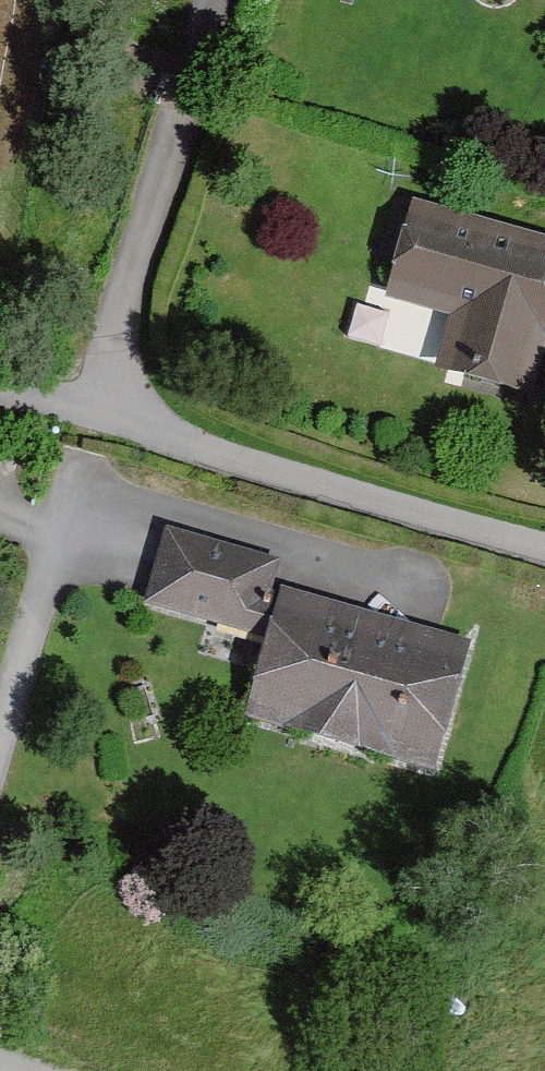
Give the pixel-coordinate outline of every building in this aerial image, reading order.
[(544,396),(544,246),(419,212),(392,313),(459,331),(446,379),(543,404),(544,396)] [(260,644),(280,570),(173,541),(153,615),(260,644)] [(482,656),(296,603),(260,729),(447,781),(482,656)]
